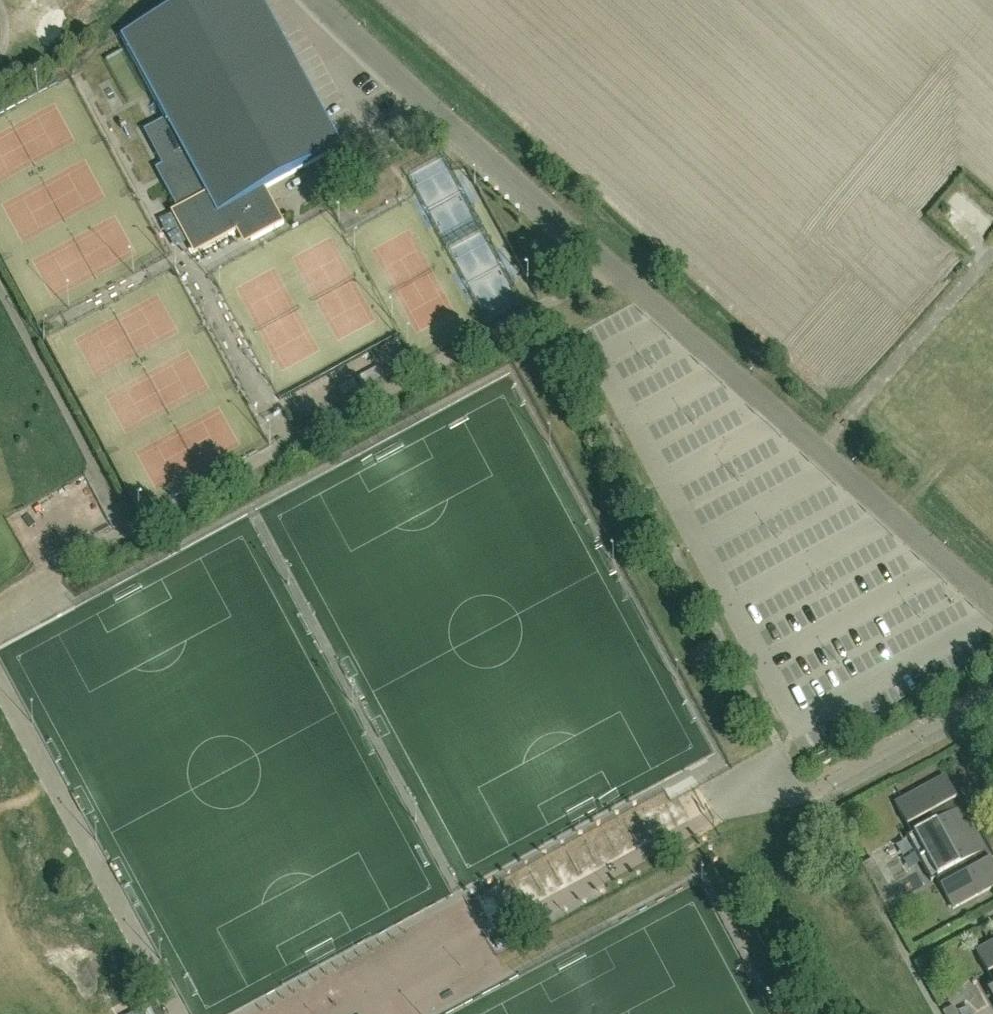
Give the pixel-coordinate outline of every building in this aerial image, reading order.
[(179,209),(173,213),(195,254),(237,231),(245,245),(252,241),(252,242),(284,224),(265,189),(344,147),(263,0),(189,0),(121,37),(166,119),(145,131),(164,166),(157,169),(179,209)] [(956,193),(948,202),(982,233),(990,223),(956,193)] [(385,376),(380,366),(358,378),(364,388),(385,376)] [(823,766),(831,761),(827,753),(818,757),(823,766)] [(907,837),(919,859),(978,827),(966,805),(957,810),(953,801),(958,799),(945,776),(895,803),(912,834),(907,837)] [(978,827),(919,859),(931,881),(936,878),(953,909),(992,887),(992,864),(991,859),(986,862),(981,853),(990,848),(978,827)] [(873,859),(863,864),(868,874),(879,868),(873,859)] [(889,888),(879,894),(884,903),(895,898),(889,888)] [(992,994),(992,942),(976,951),(992,982),(987,984),(992,994)] [(977,985),(969,992),(981,1008),(990,1002),(977,985)] [(155,1002),(136,1012),(137,1013),(162,1013),(155,1002)]
